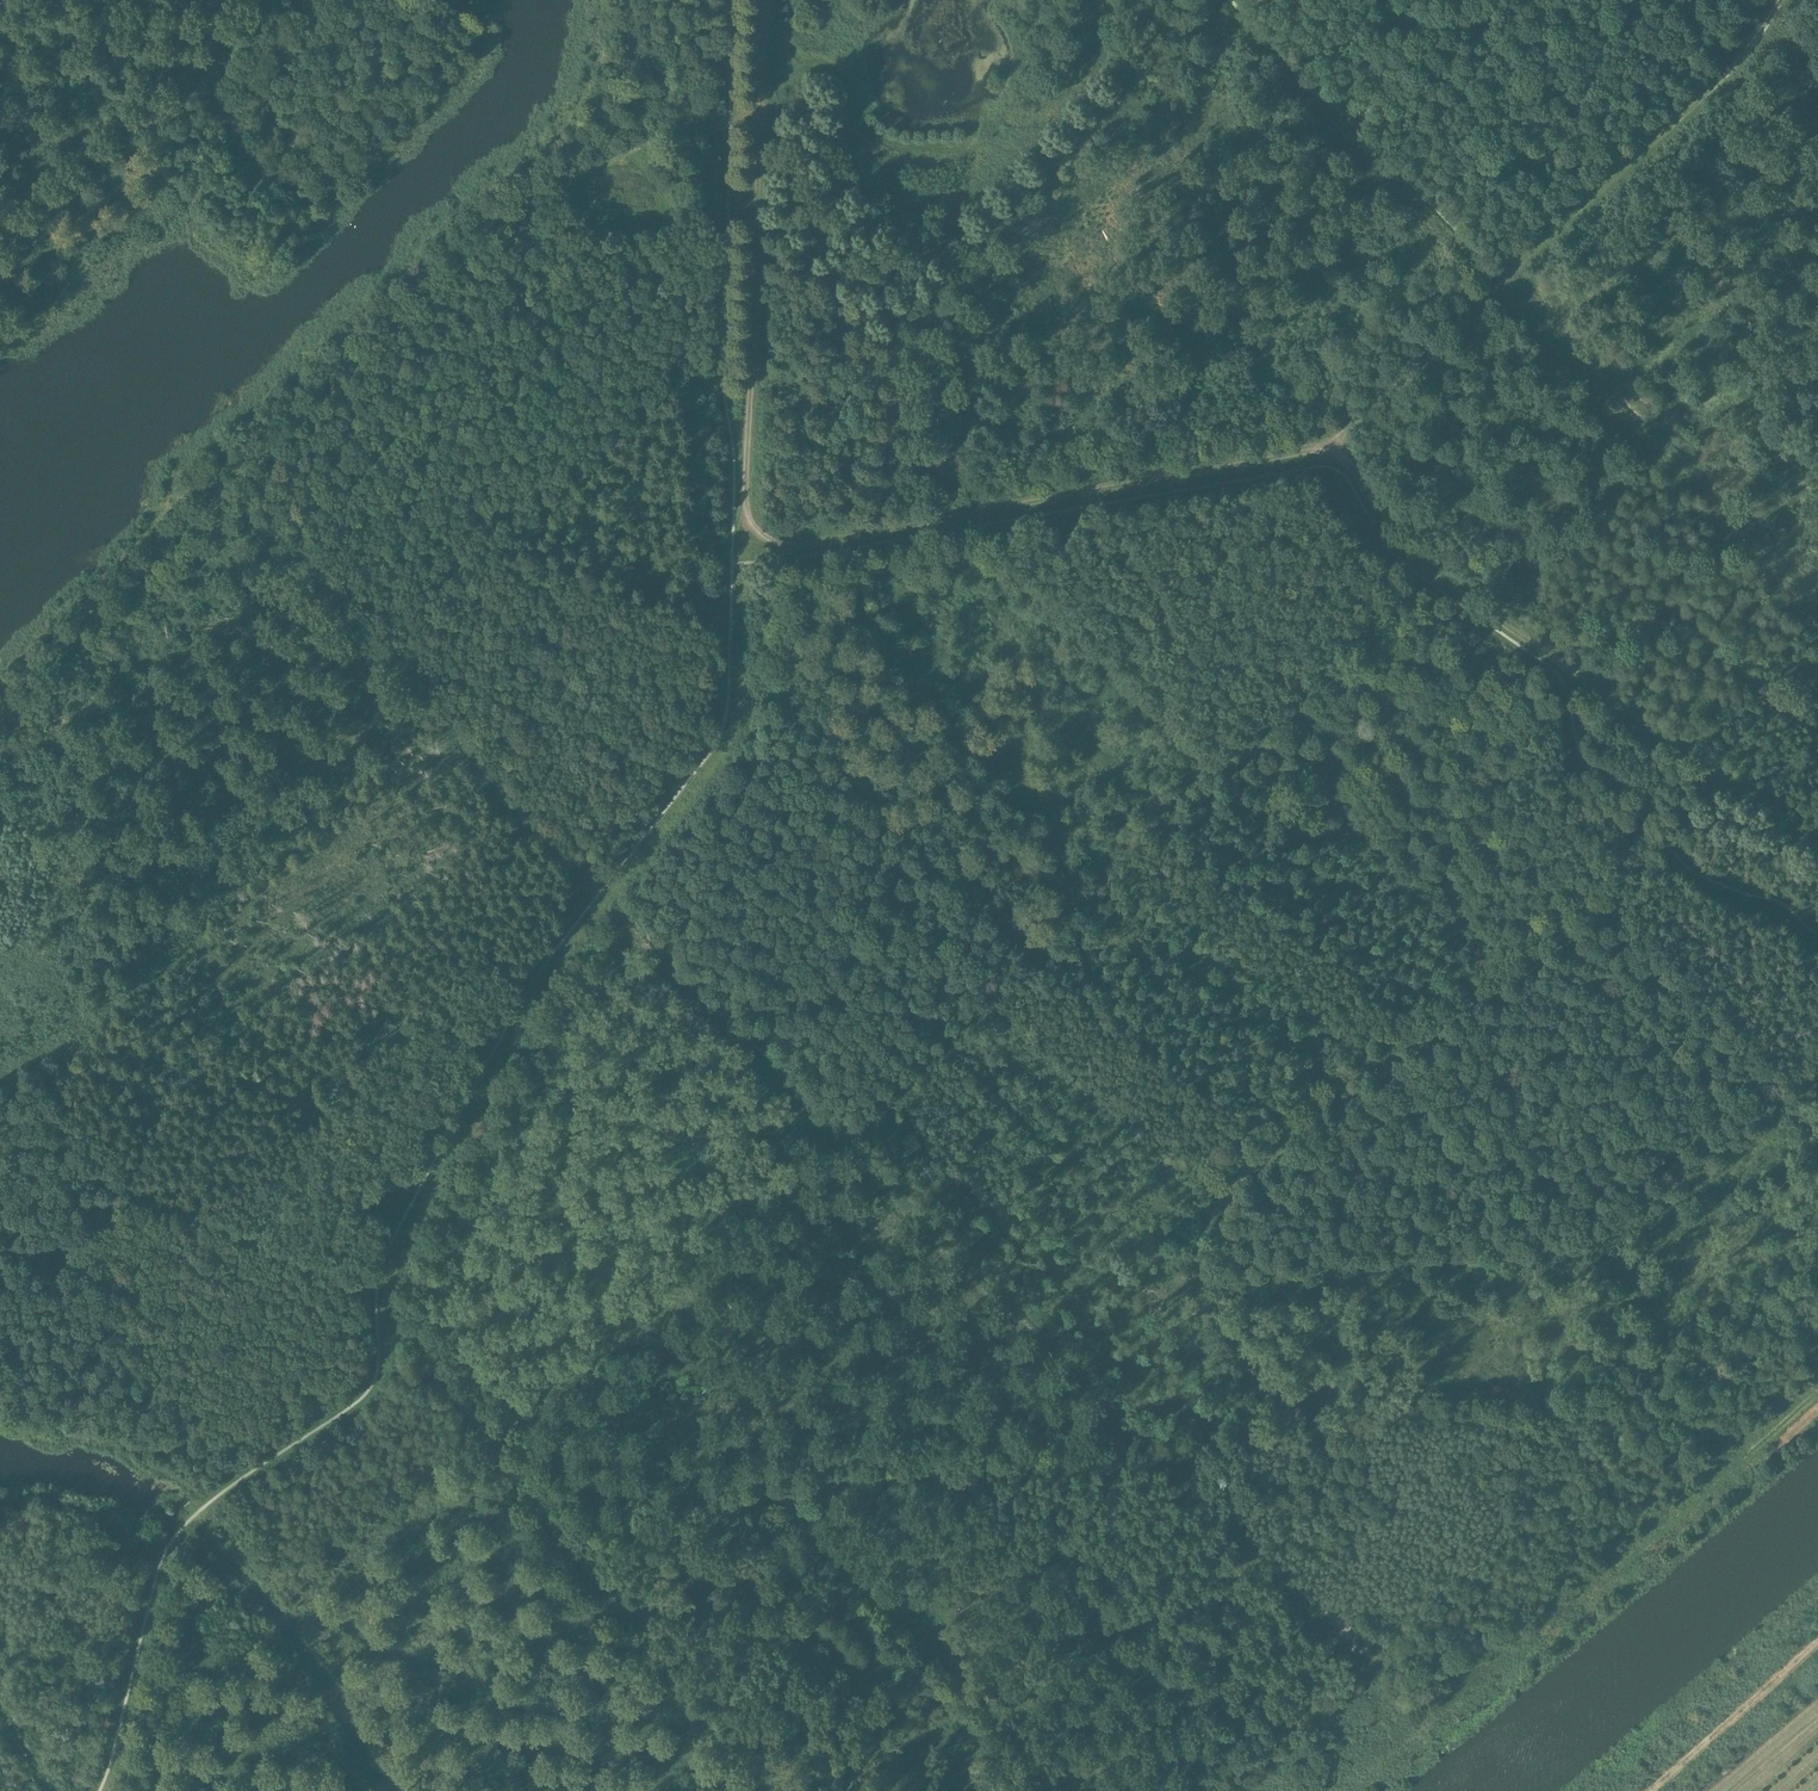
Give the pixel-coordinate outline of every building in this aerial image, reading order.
[(352,107),(358,119),(370,114),(364,101),(352,107)]
